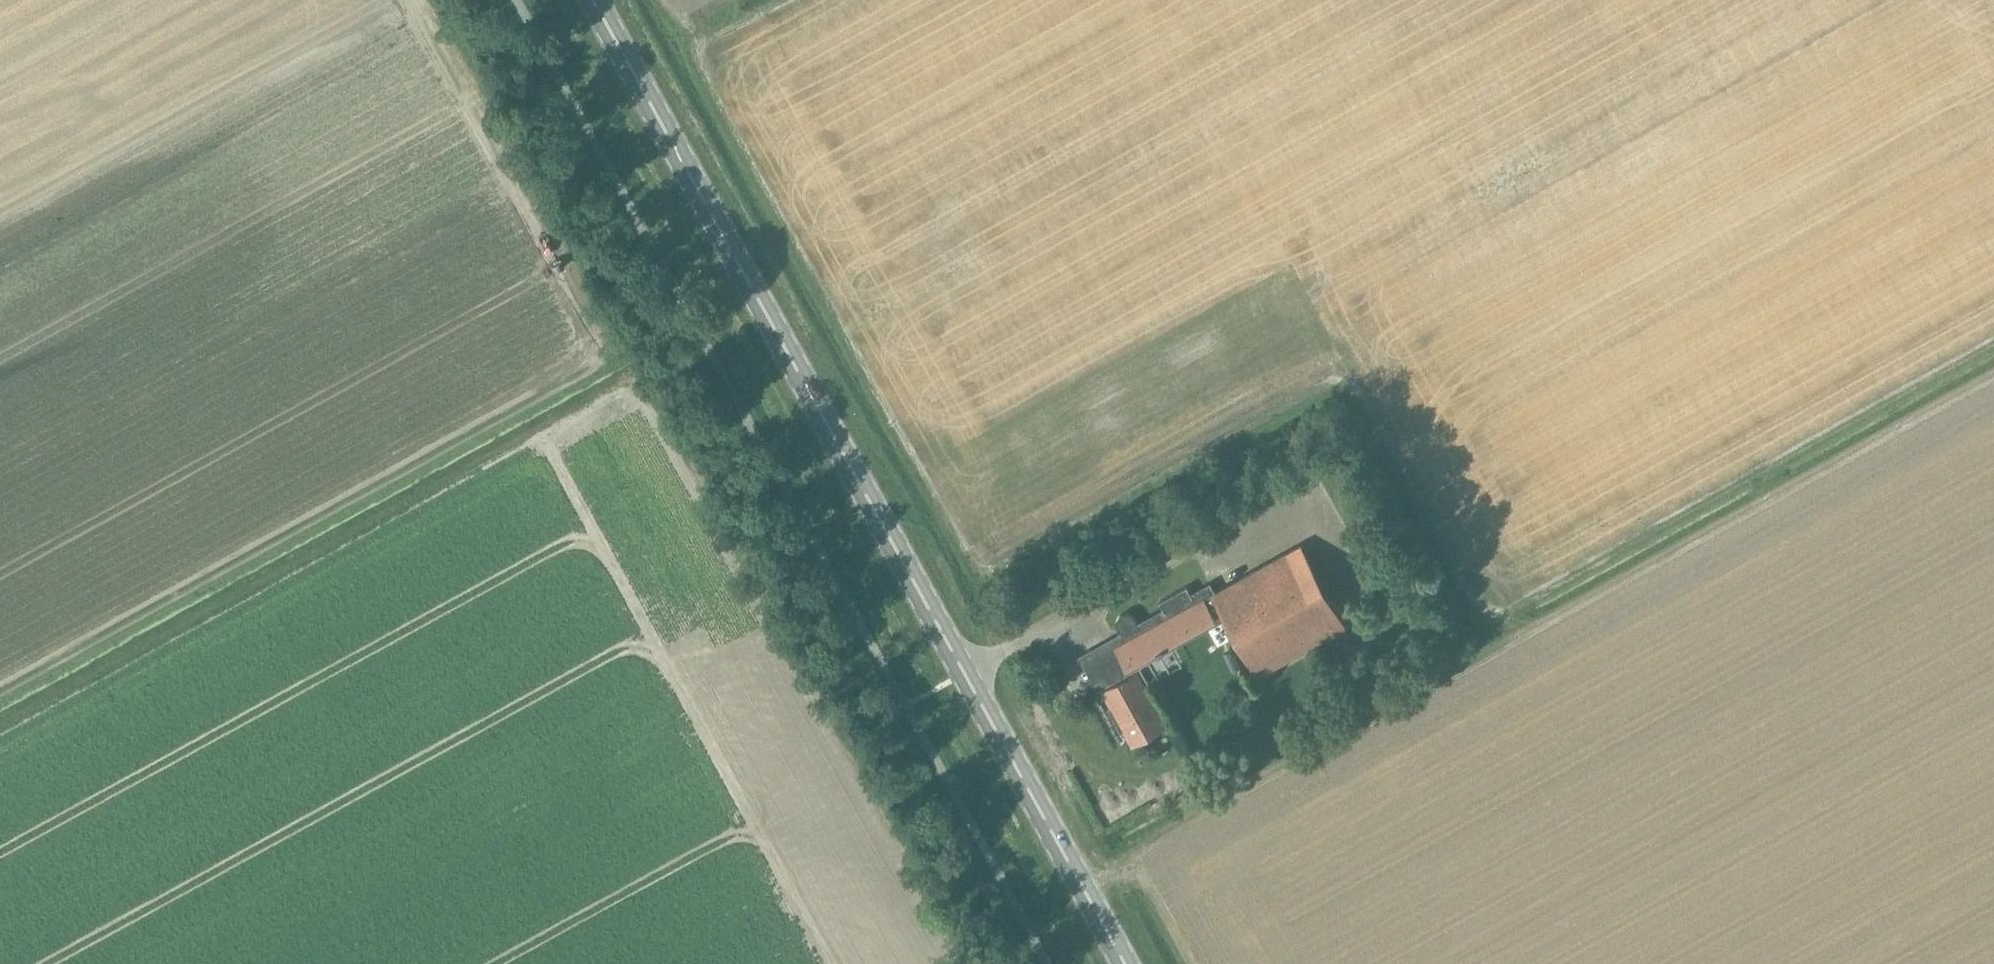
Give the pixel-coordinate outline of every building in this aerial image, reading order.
[(1301,546),(1213,594),(1224,613),(1258,675),(1346,627),(1301,546)] [(1224,613),(1213,594),(1209,586),(1191,596),(1187,587),(1160,602),(1165,610),(1138,625),(1135,619),(1134,617),(1133,616),(1131,615),(1130,614),(1128,614),(1127,614),(1125,614),(1123,614),(1122,615),(1120,616),(1119,617),(1118,618),(1117,620),(1117,621),(1117,623),(1117,625),(1117,626),(1118,628),(1119,629),(1120,631),(1121,631),(1123,632),(1125,633),(1123,643),(1115,647),(1126,667),(1117,672),(1110,661),(1100,666),(1109,683),(1115,680),(1117,683),(1125,679),(1123,675),(1139,667),(1136,662),(1158,650),(1159,651),(1164,648),(1163,647),(1224,613)] [(1136,673),(1125,679),(1117,683),(1103,691),(1112,707),(1109,709),(1122,731),(1125,730),(1133,744),(1155,732),(1149,721),(1162,714),(1170,728),(1171,727),(1153,695),(1149,697),(1136,673)]
